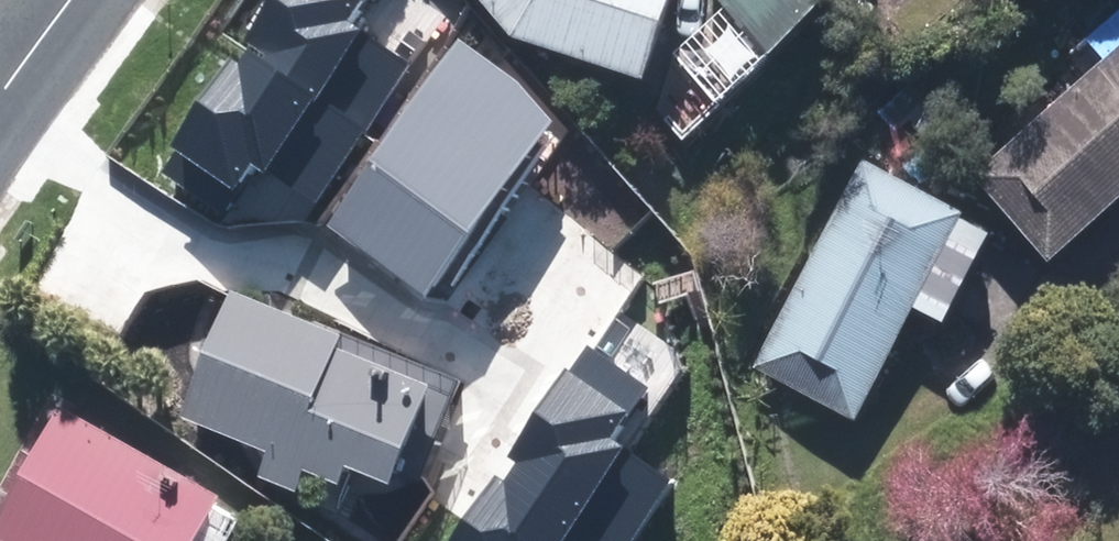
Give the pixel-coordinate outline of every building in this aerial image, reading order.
[(155,168),(220,210),(250,164),(313,205),(405,63),(342,22),(356,0),(269,0),(232,57),(241,63),(230,79),(218,71),(155,168)] [(514,46),(644,92),(677,0),(474,0),(514,46)] [(718,117),(827,7),(821,0),(715,0),(729,16),(668,66),(718,117)] [(330,223),(432,294),(551,125),(518,81),(459,40),(330,223)] [(1052,269),(1118,210),(1118,59),(977,185),(1052,269)] [(755,371),(856,424),(963,223),(862,169),(755,371)] [(241,303),(188,420),(274,459),(265,479),(297,494),(306,474),(344,491),(354,471),(390,487),(429,401),(337,360),(342,349),(241,303)] [(454,540),(631,540),(671,479),(610,440),(646,385),(585,346),(511,458),(520,464),(509,480),(498,473),(454,540)] [(63,416),(0,526),(0,540),(209,540),(227,510),(63,416)]
